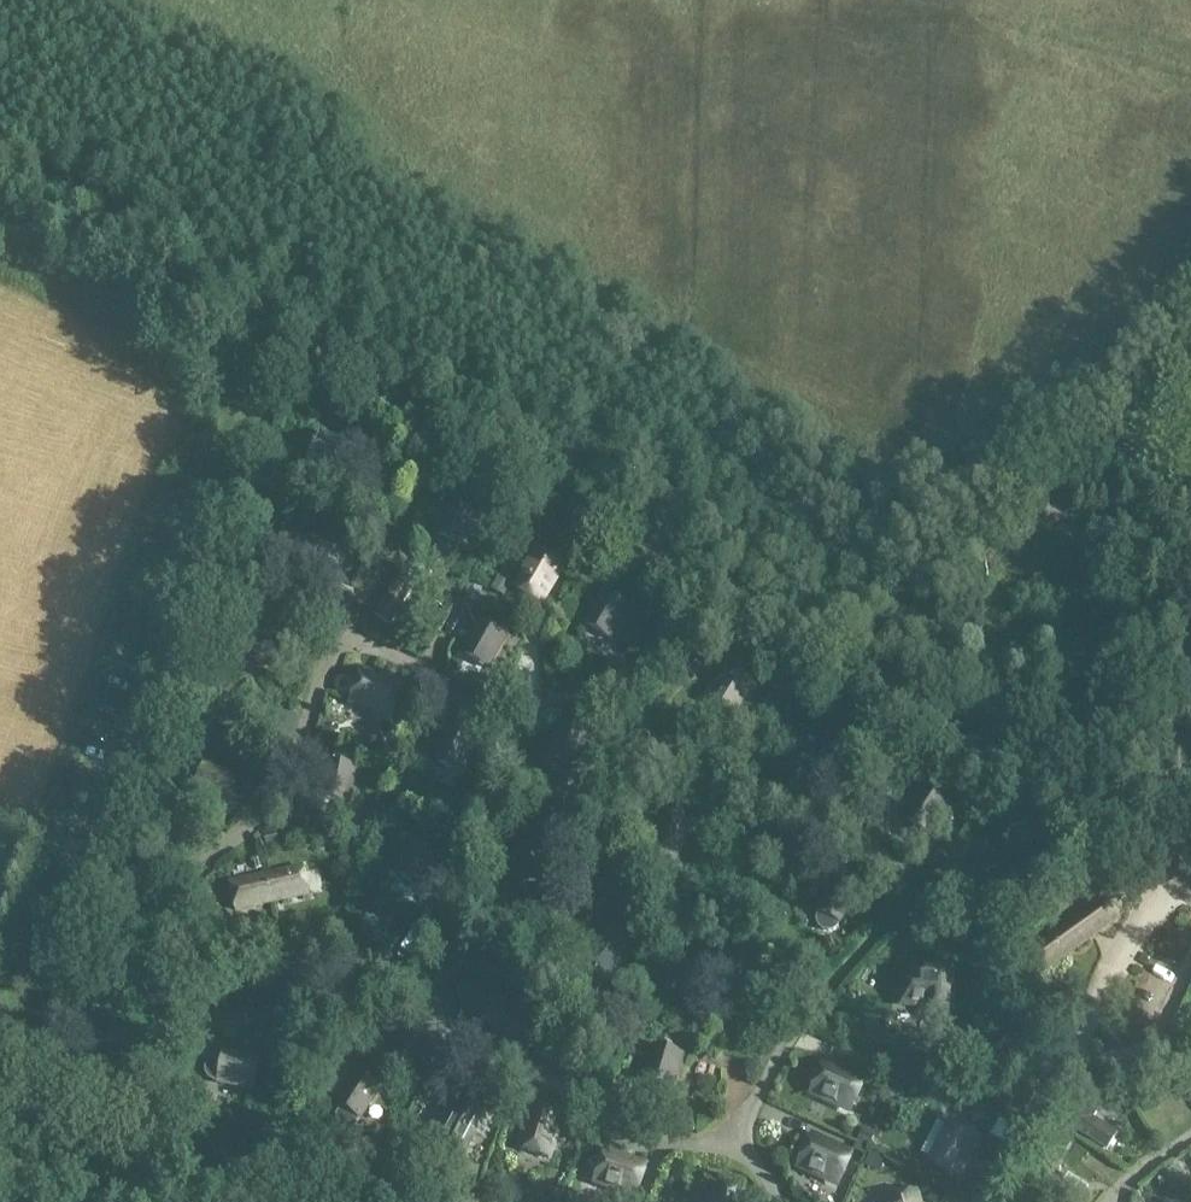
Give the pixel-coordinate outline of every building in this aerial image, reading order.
[(321,434),(309,461),(340,475),(343,470),(352,474),(357,472),(365,453),(321,434)] [(477,519),(451,504),(434,534),(439,537),(434,546),(436,551),(453,561),(477,519)] [(328,567),(334,549),(289,532),(279,561),(311,573),(313,567),(323,570),(328,567)] [(515,591),(541,606),(563,569),(537,553),(515,591)] [(390,626),(418,583),(405,575),(377,617),(390,626)] [(491,590),(503,597),(510,586),(498,579),(491,590)] [(610,641),(629,609),(604,595),(585,626),(610,641)] [(658,621),(652,629),(663,637),(669,629),(658,621)] [(463,655),(488,670),(506,639),(481,624),(463,655)] [(406,686),(363,669),(348,707),(392,723),(406,686)] [(711,701),(715,704),(712,708),(711,714),(713,719),(722,725),(727,724),(732,722),(755,686),(730,671),(711,701)] [(449,731),(435,765),(462,776),(476,742),(449,731)] [(781,747),(768,738),(760,751),(772,760),(781,747)] [(349,806),(356,771),(328,765),(321,801),(349,806)] [(528,771),(513,768),(510,781),(524,785),(528,771)] [(923,790),(903,820),(907,822),(904,827),(904,831),(905,836),(907,839),(911,842),(915,843),(920,842),(924,840),(927,836),(947,806),(923,790)] [(171,813),(158,821),(168,837),(181,829),(171,813)] [(419,891),(440,861),(416,844),(395,874),(419,891)] [(304,869),(267,877),(273,904),(309,896),(304,869)] [(231,885),(236,912),(273,904),(267,877),(231,885)] [(830,879),(814,912),(818,914),(816,919),(817,924),(818,928),(824,933),(828,934),(834,932),(838,930),(856,892),(830,879)] [(1121,920),(1106,898),(1030,951),(1045,972),(1121,920)] [(606,984),(628,954),(604,937),(583,967),(606,984)] [(729,954),(715,987),(719,989),(717,992),(717,996),(718,1000),(720,1003),(724,1007),(730,1008),(735,1007),(738,1004),(740,998),(741,999),(756,966),(729,954)] [(925,1005),(924,1016),(949,1017),(951,971),(912,969),(911,980),(903,980),(901,1004),(925,1005)] [(644,1083),(647,1084),(646,1088),(646,1093),(648,1097),(651,1101),(656,1103),(661,1103),(667,1101),(670,1097),(672,1091),(682,1057),(655,1049),(644,1083)] [(259,1061),(224,1055),(223,1060),(217,1058),(212,1060),(207,1064),(205,1069),(206,1075),(209,1079),(212,1082),(254,1090),(259,1061)] [(810,1096),(850,1113),(863,1083),(824,1065),(810,1096)] [(381,1090),(357,1074),(336,1105),(342,1108),(336,1116),(337,1122),(353,1132),(381,1090)] [(1106,1151),(1116,1135),(1089,1118),(1100,1101),(1086,1093),(1065,1125),(1106,1151)] [(435,1148),(461,1161),(486,1113),(460,1099),(435,1148)] [(999,1118),(1018,1129),(1025,1117),(1006,1106),(999,1118)] [(518,1150),(550,1160),(563,1118),(531,1108),(518,1150)] [(961,1178),(981,1139),(951,1124),(949,1126),(933,1159),(931,1162),(961,1178)] [(799,1167),(839,1184),(852,1154),(813,1136),(799,1167)] [(607,1151),(595,1182),(636,1197),(648,1165),(607,1151)] [(1028,1187),(1050,1201),(1085,1201),(1038,1171),(1028,1187)] [(748,1197),(716,1187),(711,1201),(746,1201),(748,1197)] [(916,1194),(887,1201),(919,1201),(916,1194)]
